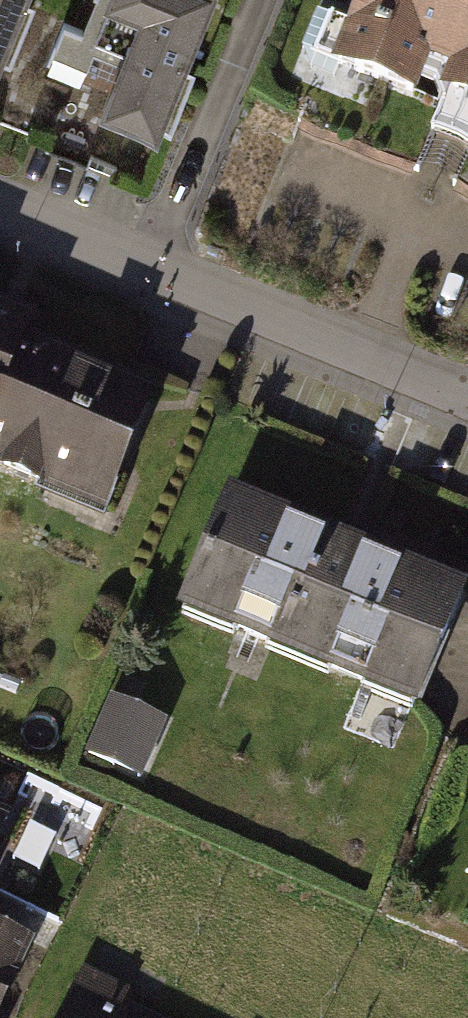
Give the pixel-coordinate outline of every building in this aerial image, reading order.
[(1,79),(35,0),(0,0),(0,79),(1,79)] [(204,0),(107,0),(69,101),(172,139),(222,7),(204,0)] [(336,63),(467,119),(467,0),(362,0),(336,63)] [(0,332),(0,480),(103,525),(158,400),(0,332)] [(234,500),(182,624),(419,721),(467,602),(467,596),(234,500)] [(167,720),(111,694),(84,751),(140,778),(167,720)] [(10,809),(0,804),(0,830),(10,809)] [(37,945),(0,926),(0,1017),(1,1017),(37,945)] [(127,989),(82,968),(58,1017),(144,1017),(119,1006),(127,989)]
